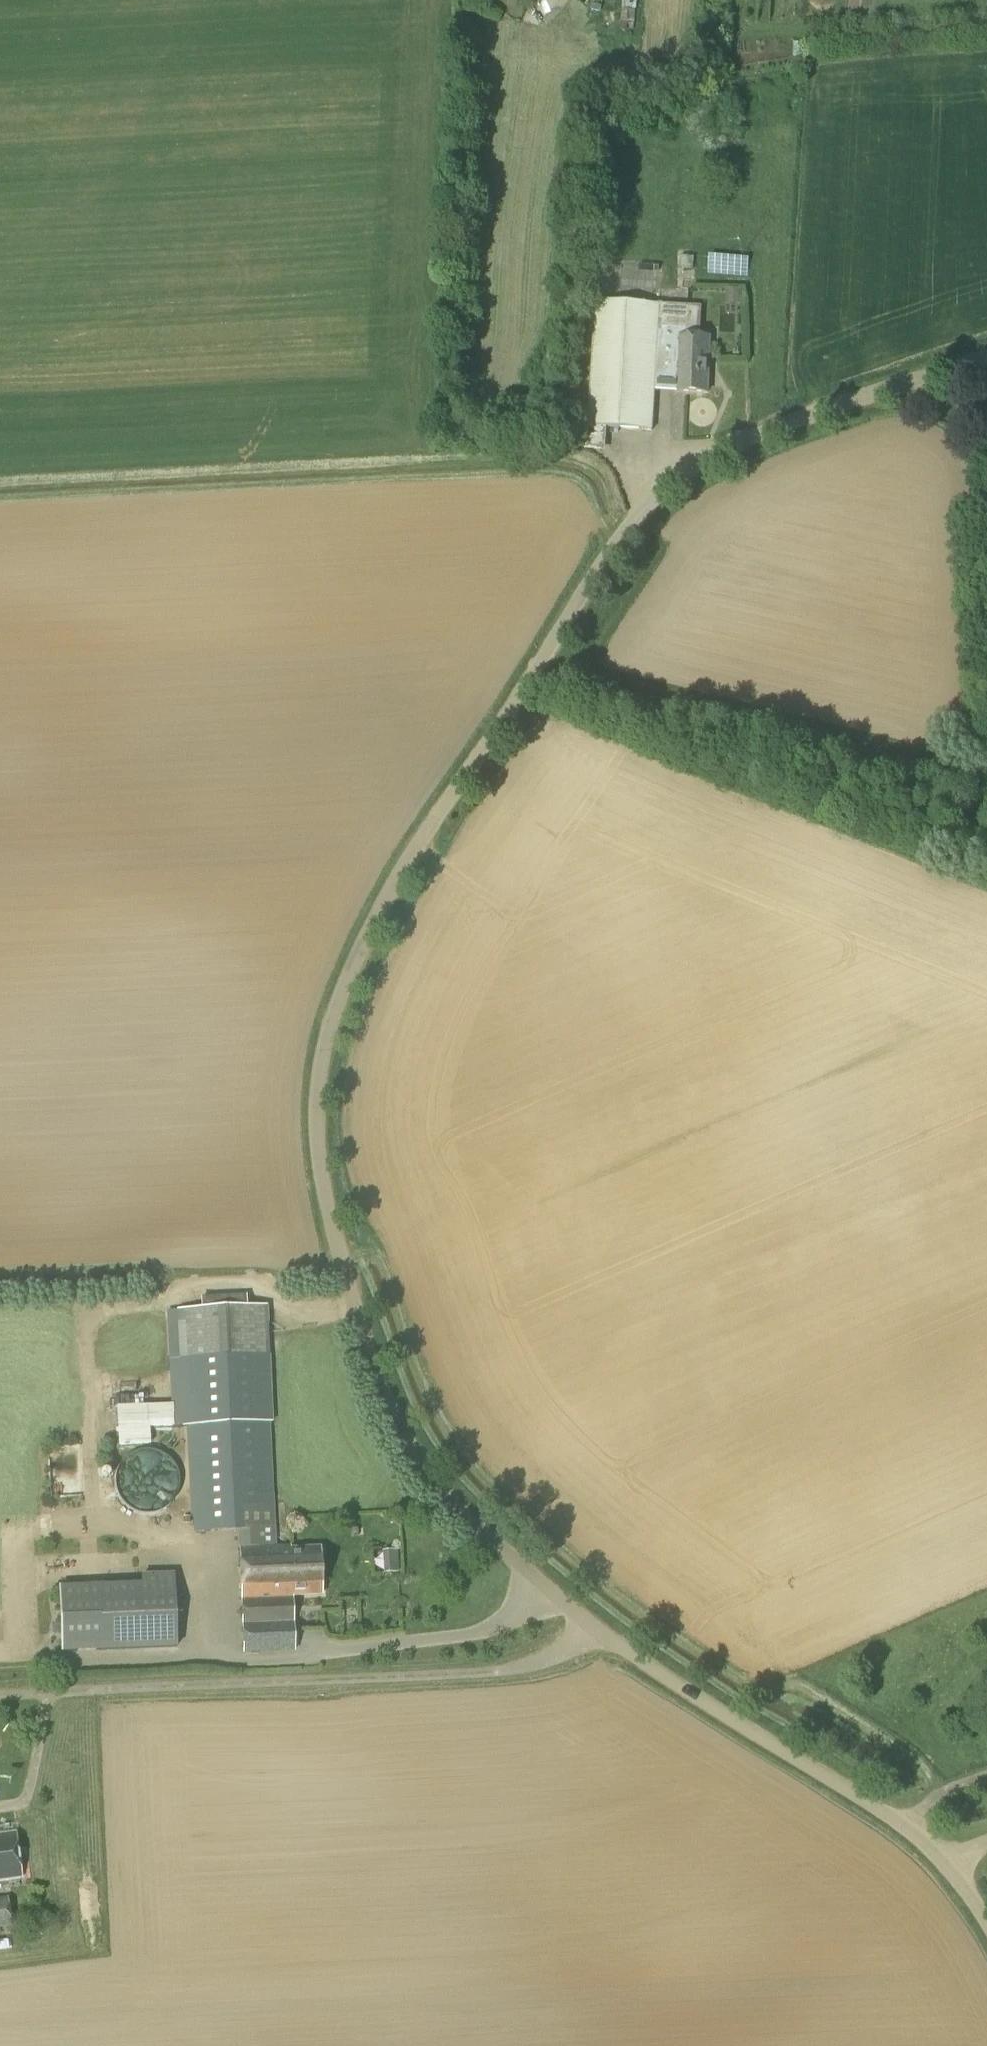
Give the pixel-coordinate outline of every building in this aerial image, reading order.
[(621,30),(634,31),(636,0),(622,0),(621,30)] [(677,268),(689,268),(688,252),(676,252),(677,268)] [(700,336),(702,308),(656,305),(659,265),(601,262),(599,302),(597,302),(589,427),(652,431),(654,388),(678,389),(678,392),(708,393),(710,336),(700,336)] [(247,1306),(246,1297),(201,1299),(201,1308),(182,1309),(187,1426),(190,1426),(195,1532),(274,1528),(269,1422),(272,1422),(266,1306),(247,1306)] [(165,1397),(108,1403),(112,1442),(132,1439),(130,1423),(167,1419),(165,1397)] [(148,1514),(153,1514),(158,1513),(162,1511),(167,1508),(170,1505),(174,1501),(176,1497),(178,1492),(179,1487),(180,1482),(179,1477),(178,1472),(176,1467),(174,1463),(170,1459),(167,1456),(162,1453),(158,1451),(153,1450),(148,1450),(143,1450),(138,1451),(133,1453),(129,1456),(125,1459),(122,1463),(119,1467),(117,1472),(116,1477),(115,1482),(116,1487),(117,1492),(119,1497),(122,1501),(125,1505),(129,1508),(133,1511),(138,1513),(143,1514),(148,1514)] [(290,1549),(290,1546),(240,1548),(244,1653),(295,1651),(292,1595),(321,1594),(319,1548),(290,1549)] [(61,1653),(177,1648),(174,1573),(141,1574),(141,1583),(58,1587),(61,1653)] [(22,1878),(16,1832),(0,1834),(0,1881),(22,1878)] [(12,1926),(8,1897),(0,1898),(0,1928),(12,1926)]
